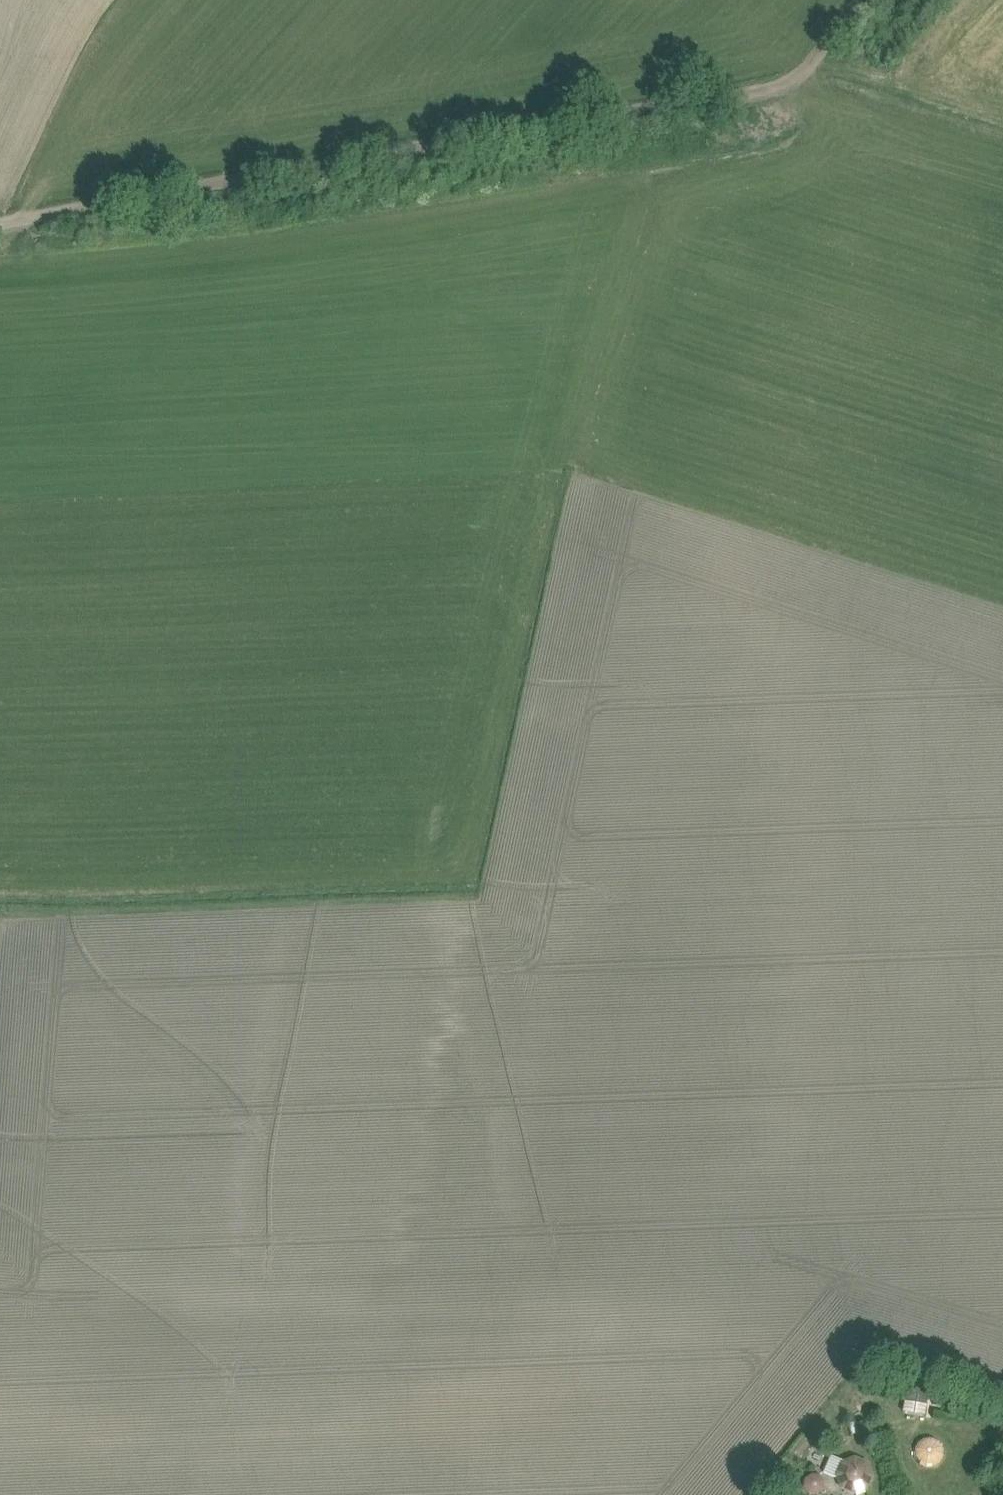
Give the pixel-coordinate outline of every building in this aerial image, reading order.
[(905,1400),(926,1403),(928,1388),(908,1385),(905,1400)] [(857,1422),(850,1424),(853,1434),(860,1432),(857,1422)] [(937,1465),(940,1463),(941,1461),(943,1458),(944,1454),(945,1450),(944,1446),(942,1443),(939,1440),(936,1438),(933,1436),(929,1436),(925,1436),(923,1437),(920,1439),(917,1442),(915,1445),(914,1449),(913,1453),(914,1457),(916,1460),(919,1463),(922,1465),(925,1467),(929,1467),(933,1467),(937,1465)] [(831,1456),(824,1472),(836,1478),(837,1475),(842,1488),(854,1493),(867,1488),(872,1476),(867,1463),(855,1458),(842,1463),(843,1461),(831,1456)] [(806,1479),(805,1487),(809,1493),(817,1494),(823,1490),(824,1482),(820,1476),(812,1475),(806,1479)]
